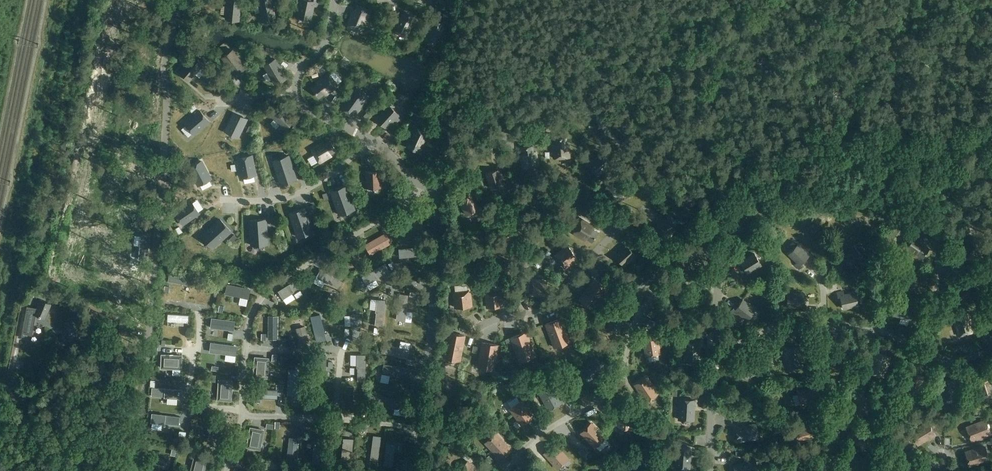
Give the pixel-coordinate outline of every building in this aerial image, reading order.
[(242,0),(227,0),(225,20),(240,21),(242,0)] [(277,17),(273,0),(258,0),(262,20),(277,17)] [(319,0),(312,0),(312,1),(309,0),(300,0),(298,9),(295,8),(293,17),(312,21),(315,7),(318,8),(319,0)] [(367,16),(370,10),(358,5),(355,10),(353,10),(347,25),(363,32),(369,17),(367,16)] [(413,23),(416,17),(405,11),(402,17),(399,16),(392,30),(408,39),(416,24),(413,23)] [(235,77),(247,68),(233,49),(221,58),(235,77)] [(190,82),(204,66),(193,56),(179,72),(190,82)] [(275,86),(288,78),(276,58),(263,65),(275,86)] [(326,96),(340,86),(329,72),(316,83),(316,84),(311,88),(319,99),(325,95),(326,96)] [(348,107),(362,115),(373,94),(359,86),(348,107)] [(285,130),(296,120),(280,103),(269,113),(285,130)] [(389,105),(379,116),(377,113),(372,119),(376,123),(378,121),(386,128),(395,119),(397,121),(402,117),(389,105)] [(199,110),(184,123),(195,135),(210,122),(199,110)] [(363,117),(367,120),(371,115),(367,112),(363,117)] [(369,118),(365,123),(369,127),(373,122),(369,118)] [(227,140),(241,140),(241,120),(227,120),(227,140)] [(297,122),(292,127),(296,130),(300,126),(297,122)] [(424,148),(432,132),(416,124),(408,141),(410,142),(407,147),(419,153),(422,147),(424,148)] [(567,145),(567,136),(555,137),(556,150),(554,150),(554,159),(570,158),(569,144),(567,145)] [(337,151),(330,140),(325,143),(324,141),(311,149),(320,164),(333,156),(331,155),(337,151)] [(534,152),(533,144),(521,146),(524,159),(522,160),(524,168),(539,165),(536,152),(534,152)] [(238,154),(242,177),(256,175),(252,152),(238,154)] [(607,167),(613,161),(605,153),(596,162),(594,160),(588,167),(599,178),(608,168),(607,167)] [(273,161),(278,177),(281,185),(296,180),(288,156),(273,161)] [(188,165),(198,184),(210,178),(201,159),(188,165)] [(492,189),(504,185),(500,174),(503,173),(501,167),(497,168),(497,171),(487,174),(492,189)] [(363,189),(382,188),(381,176),(384,176),(384,169),(379,170),(379,171),(366,172),(366,182),(363,182),(363,189)] [(354,210),(350,196),(346,186),(331,191),(339,215),(354,210)] [(467,215),(479,209),(472,199),(475,197),(472,192),(468,194),(469,196),(459,202),(467,215)] [(174,211),(183,224),(201,213),(192,199),(174,211)] [(313,232),(308,218),(305,208),(290,214),(298,237),(313,232)] [(675,228),(679,223),(670,216),(663,225),(661,224),(656,231),(668,240),(676,230),(675,228)] [(400,233),(424,228),(422,217),(397,222),(400,233)] [(213,248),(223,238),(231,231),(220,219),(202,236),(213,248)] [(268,244),(267,230),(266,219),(250,220),(251,245),(268,244)] [(594,243),(600,234),(589,227),(590,225),(583,220),(574,233),(586,241),(587,239),(594,243)] [(371,256),(393,243),(387,232),(365,245),(371,256)] [(923,258),(929,249),(919,241),(920,240),(912,235),(904,248),(915,255),(916,254),(923,258)] [(355,245),(349,248),(358,264),(364,261),(355,245)] [(800,269),(803,265),(802,264),(809,256),(798,245),(789,255),(798,263),(795,265),(800,269)] [(421,246),(400,247),(400,256),(421,255),(421,246)] [(565,268),(578,259),(568,246),(556,256),(565,268)] [(638,258),(627,246),(618,254),(616,251),(611,255),(615,259),(617,258),(624,266),(632,259),(634,262),(638,258)] [(864,257),(855,247),(846,255),(844,253),(839,257),(843,261),(845,259),(852,268),(864,257)] [(761,265),(755,254),(745,260),(743,257),(738,261),(740,265),(742,264),(748,273),(761,265)] [(385,262),(362,275),(367,283),(389,270),(385,262)] [(598,268),(603,273),(606,269),(601,265),(598,268)] [(320,267),(316,275),(342,289),(346,281),(320,267)] [(638,291),(656,282),(650,269),(632,278),(638,291)] [(170,272),(168,281),(191,285),(193,276),(170,272)] [(917,292),(918,287),(916,287),(918,276),(903,273),(900,285),(912,288),(911,291),(917,292)] [(300,276),(278,290),(283,298),(305,284),(300,276)] [(544,298),(547,282),(532,279),(529,295),(544,298)] [(595,279),(580,299),(593,308),(608,288),(595,279)] [(609,280),(605,285),(609,288),(613,283),(609,280)] [(980,298),(974,282),(963,286),(962,283),(956,285),(958,290),(960,289),(964,300),(973,296),(975,300),(980,298)] [(227,284),(226,293),(248,297),(250,289),(227,284)] [(488,308),(503,306),(501,290),(486,292),(488,308)] [(456,308),(471,306),(470,291),(454,293),(456,308)] [(405,320),(408,294),(400,292),(397,319),(405,320)] [(844,295),(844,292),(837,294),(839,299),(841,298),(844,309),(859,305),(856,293),(844,295)] [(803,305),(803,294),(788,294),(788,307),(800,307),(800,310),(806,310),(806,305),(803,305)] [(377,296),(375,324),(383,325),(386,297),(377,296)] [(683,320),(701,310),(694,298),(676,308),(683,320)] [(46,320),(53,304),(41,299),(37,309),(27,307),(22,332),(31,333),(35,315),(46,320)] [(756,310),(743,300),(736,309),(734,308),(731,312),(736,316),(738,313),(748,320),(756,310)] [(227,302),(225,310),(241,313),(242,305),(227,302)] [(915,322),(919,309),(897,302),(893,316),(915,322)] [(618,334),(627,316),(615,309),(606,327),(618,334)] [(319,313),(310,316),(317,341),(326,339),(319,313)] [(957,336),(972,332),(969,319),(967,319),(965,313),(954,316),(957,327),(955,327),(957,336)] [(168,314),(168,322),(177,322),(184,322),(188,323),(188,315),(168,314)] [(351,314),(353,341),(361,340),(359,314),(351,314)] [(269,315),(269,339),(277,339),(277,315),(269,315)] [(212,317),(211,326),(233,329),(234,320),(212,317)] [(545,324),(554,348),(571,342),(562,317),(545,324)] [(311,348),(305,326),(296,328),(302,351),(311,348)] [(511,337),(519,361),(534,355),(526,332),(511,337)] [(449,333),(445,358),(461,361),(465,336),(449,333)] [(658,354),(660,354),(657,334),(643,336),(647,356),(648,356),(658,354)] [(700,360),(700,340),(686,340),(686,360),(700,360)] [(211,341),(210,350),(236,354),(237,345),(211,341)] [(384,343),(382,352),(407,357),(409,348),(384,343)] [(483,343),(479,368),(495,370),(498,346),(483,343)] [(848,369),(854,350),(840,345),(833,365),(848,369)] [(787,368),(801,367),(800,347),(786,348),(787,368)] [(317,353),(316,376),(324,377),(325,353),(317,353)] [(882,376),(889,357),(876,353),(869,371),(882,376)] [(162,355),(161,366),(178,366),(179,355),(173,355),(173,354),(167,354),(167,355),(162,355)] [(591,383),(604,368),(594,359),(581,373),(591,383)] [(742,380),(761,372),(755,359),(737,367),(742,380)] [(255,372),(255,375),(267,376),(268,361),(256,360),(256,363),(255,363),(254,372),(255,372)] [(383,369),(383,373),(383,374),(387,375),(388,374),(409,378),(410,369),(385,364),(384,368),(383,369)] [(289,368),(288,395),(295,395),(296,369),(289,368)] [(988,373),(976,377),(980,390),(978,390),(981,399),(991,396),(991,381),(990,381),(988,373)] [(646,402),(658,394),(647,377),(635,385),(646,402)] [(953,401),(955,381),(941,380),(939,400),(953,401)] [(232,386),(231,386),(231,382),(219,382),(219,397),(230,398),(231,394),(232,386)] [(152,386),(151,396),(177,397),(178,387),(152,386)] [(345,386),(345,407),(354,407),(354,386),(345,386)] [(549,410),(561,403),(552,386),(540,392),(549,410)] [(802,406),(821,401),(817,387),(798,392),(802,406)] [(256,389),(255,398),(277,398),(277,389),(256,389)] [(858,416),(871,411),(863,392),(850,397),(858,416)] [(400,408),(400,409),(405,410),(405,409),(406,405),(405,404),(406,400),(380,396),(379,406),(400,408)] [(693,421),(694,401),(681,400),(679,420),(693,421)] [(522,425),(533,417),(522,401),(510,409),(522,425)] [(633,430),(633,410),(619,409),(619,429),(633,430)] [(151,422),(151,427),(161,428),(161,423),(178,425),(180,416),(152,412),(151,422)] [(209,436),(220,439),(221,436),(222,436),(225,428),(224,428),(225,424),(213,421),(209,436)] [(972,441),(991,434),(985,421),(967,428),(972,441)] [(797,444),(818,438),(813,422),(793,428),(797,444)] [(596,448),(606,438),(592,423),(582,433),(596,448)] [(918,445),(935,435),(928,423),(911,433),(918,445)] [(739,442),(758,438),(756,425),(736,428),(739,442)] [(864,449),(872,438),(856,426),(848,437),(864,449)] [(260,447),(263,432),(251,430),(250,433),(248,441),(249,442),(248,445),(260,447)] [(500,458),(510,448),(496,434),(486,443),(500,458)] [(315,436),(312,461),(322,463),(325,437),(315,436)] [(289,437),(286,459),(296,461),(299,438),(289,437)] [(341,462),(351,463),(353,438),(343,437),(341,462)] [(373,438),(370,460),(378,461),(381,438),(373,438)] [(388,439),(384,464),(394,466),(397,440),(388,439)] [(558,468),(568,459),(555,444),(545,454),(558,468)] [(969,466),(989,461),(985,447),(966,453),(969,466)] [(690,469),(691,449),(677,448),(676,468),(690,469)] [(171,460),(149,456),(147,464),(169,469),(171,460)] [(192,470),(204,470),(205,470),(207,463),(206,463),(207,459),(195,456),(192,470)] [(649,459),(636,456),(632,470),(647,470),(649,459)] [(755,457),(733,464),(735,470),(760,470),(755,457)] [(811,458),(790,464),(792,470),(814,470),(811,458)] [(468,462),(460,470),(479,470),(468,462)]
